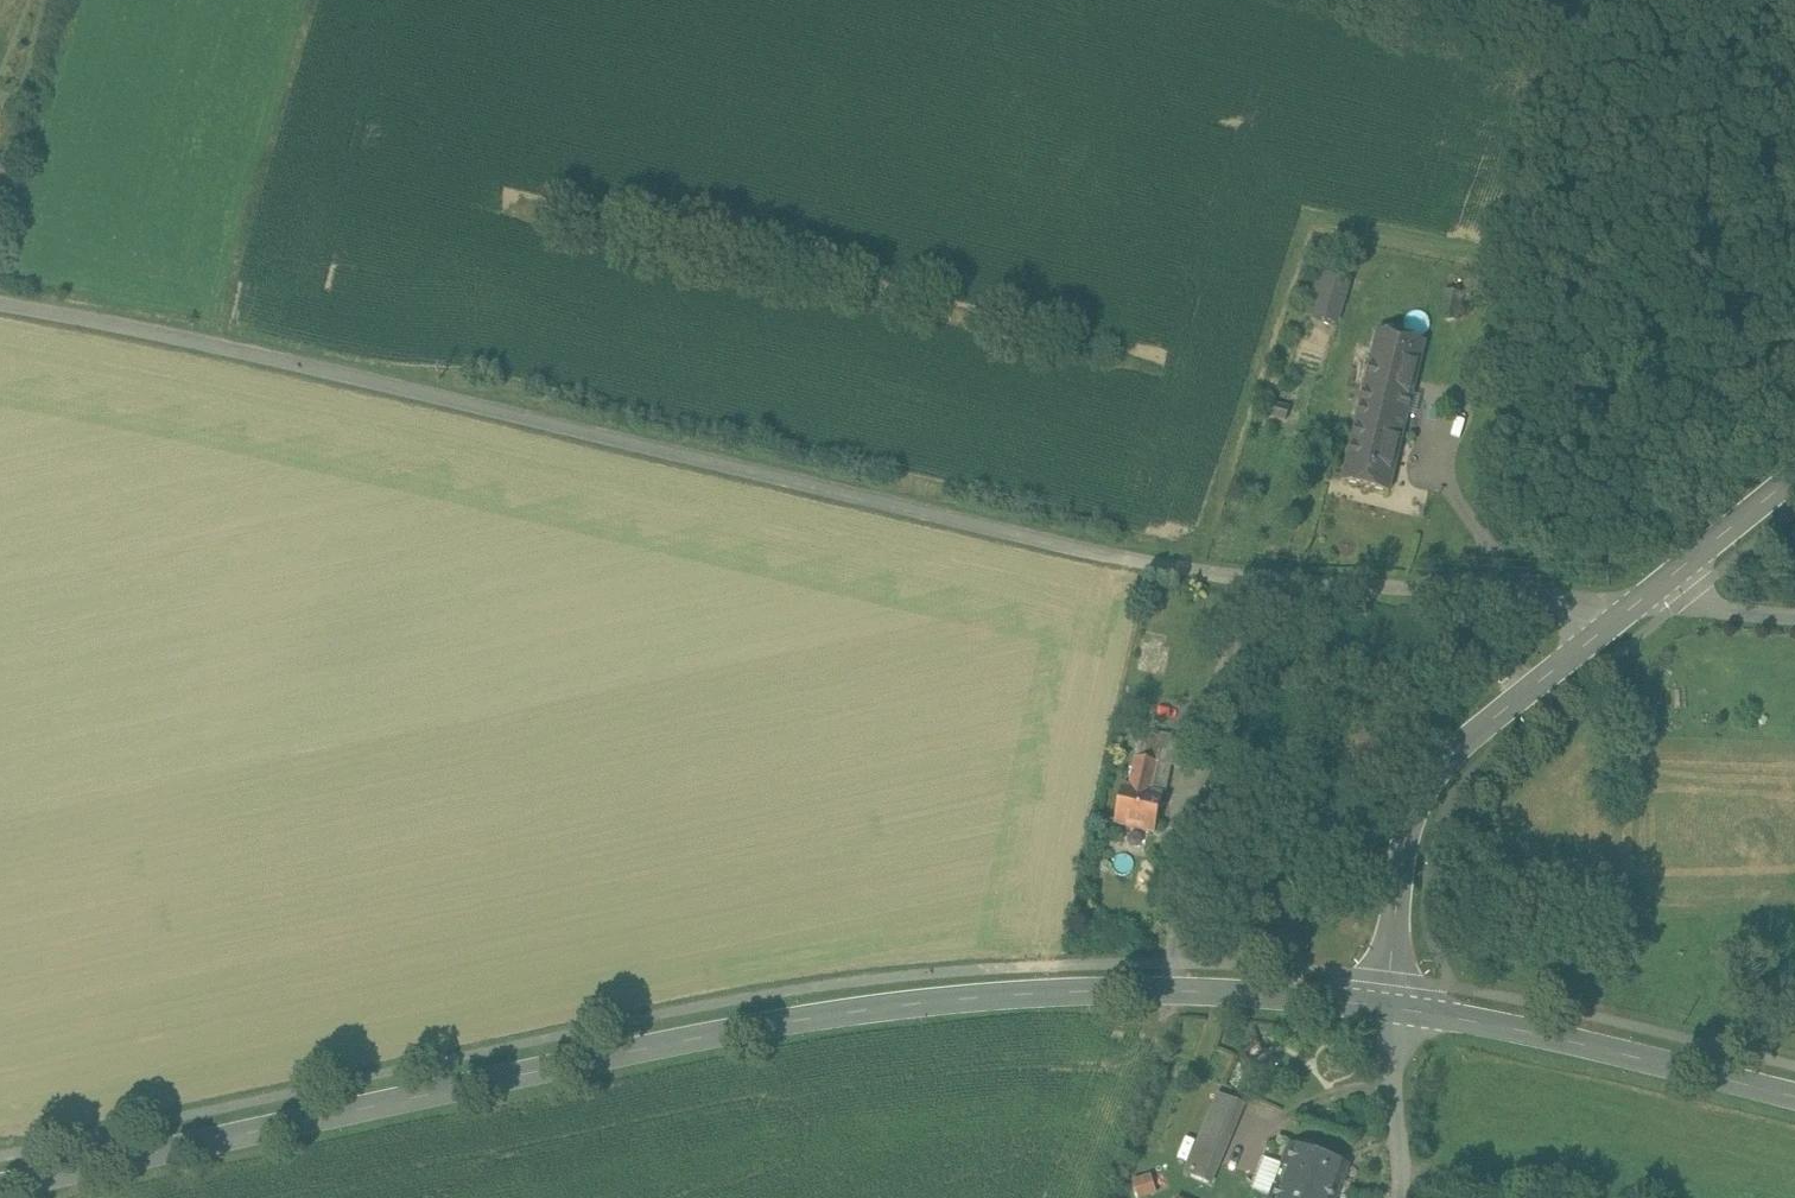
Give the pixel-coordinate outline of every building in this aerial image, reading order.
[(1348,285),(1321,276),(1314,296),(1341,305),(1348,285)] [(1463,295),(1447,292),(1442,314),(1458,318),(1463,295)] [(1341,305),(1314,296),(1296,353),(1323,361),(1341,305)] [(1425,341),(1380,330),(1357,424),(1403,435),(1425,341)] [(1289,407),(1272,403),(1268,416),(1286,421),(1289,407)] [(1357,424),(1344,480),(1390,492),(1403,435),(1357,424)] [(1195,743),(1163,735),(1157,762),(1158,762),(1189,769),(1195,743)] [(1157,762),(1137,758),(1130,787),(1124,785),(1115,824),(1156,832),(1164,794),(1151,792),(1158,762),(1157,762)] [(1221,1097),(1189,1172),(1211,1181),(1243,1106),(1221,1097)] [(1292,1145),(1272,1197),(1336,1197),(1349,1165),(1292,1145)] [(1151,1172),(1134,1179),(1141,1196),(1157,1190),(1151,1172)]
